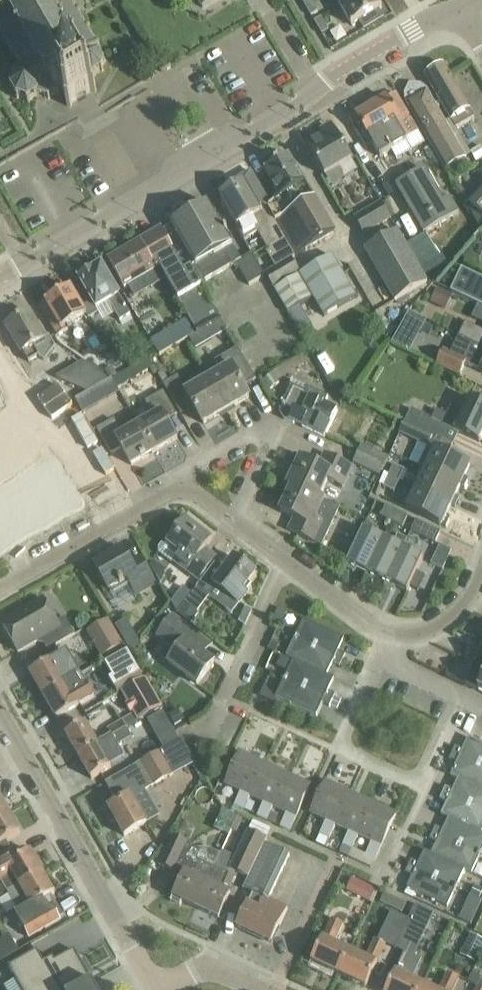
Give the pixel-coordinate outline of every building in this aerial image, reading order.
[(92,32),(73,0),(0,0),(0,29),(24,71),(16,76),(13,88),(18,97),(29,100),(37,96),(48,99),(63,91),(69,101),(68,106),(71,107),(73,101),(91,91),(96,92),(97,89),(92,87),(86,77),(88,72),(95,74),(102,70),(105,61),(99,51),(102,50),(92,32)] [(312,0),(308,0),(304,2),(312,15),(319,11),(312,0)] [(379,0),(352,0),(341,6),(352,25),(359,21),(378,10),(383,7),(379,0)] [(378,10),(359,21),(364,30),(383,19),(378,10)] [(315,21),(322,34),(329,30),(322,17),(315,21)] [(426,76),(451,120),(456,127),(475,116),(445,64),(426,76)] [(446,169),(468,157),(431,95),(425,91),(422,97),(416,100),(410,100),(410,107),(446,169)] [(354,127),(364,144),(366,147),(373,143),(381,157),(408,141),(406,139),(419,131),(397,93),(386,99),(383,95),(352,113),(359,124),(354,127)] [(308,145),(318,162),(326,176),(353,159),(335,128),(308,145)] [(282,197),(271,203),(267,205),(296,255),(335,233),(300,172),(290,155),(265,169),(282,197)] [(444,200),(425,167),(397,183),(426,232),(460,213),(451,197),(444,200)] [(471,170),(463,174),(467,182),(475,177),(471,170)] [(267,205),(271,203),(253,172),(251,173),(250,176),(247,178),(244,177),(240,180),(239,182),(240,184),(220,196),(245,240),(258,232),(268,249),(267,250),(276,266),(266,271),(300,331),(312,325),(301,306),(314,298),(324,316),(357,297),(334,255),(302,273),(293,257),(296,255),(267,205)] [(471,203),(481,213),(481,190),(471,203)] [(383,202),(355,218),(364,234),(392,217),(383,202)] [(241,260),(227,235),(228,234),(227,231),(225,232),(208,203),(195,210),(192,204),(190,206),(189,208),(189,211),(190,213),(172,224),(177,233),(174,235),(202,284),(237,264),(249,286),(265,277),(251,254),(241,260)] [(162,229),(142,241),(158,268),(160,267),(197,332),(222,318),(202,284),(174,235),(168,239),(162,229)] [(428,283),(398,230),(366,249),(396,301),(428,283)] [(158,268),(142,241),(109,260),(125,287),(158,268)] [(109,301),(116,312),(121,321),(131,315),(102,265),(101,266),(103,269),(96,273),(91,271),(80,278),(97,308),(109,301)] [(451,292),(478,304),(481,306),(481,277),(462,268),(451,292)] [(41,305),(51,322),(59,336),(69,330),(67,327),(87,315),(71,287),(41,305)] [(431,303),(446,310),(453,294),(438,287),(431,303)] [(478,304),(472,318),(481,322),(481,306),(478,304)] [(31,312),(6,326),(16,344),(22,353),(23,352),(29,362),(39,356),(43,360),(44,360),(45,360),(46,360),(47,359),(55,349),(55,348),(56,347),(56,346),(55,345),(51,337),(50,336),(49,336),(48,336),(46,337),(41,329),(31,312)] [(160,356),(195,335),(186,319),(151,340),(160,356)] [(223,319),(190,339),(197,349),(229,329),(223,319)] [(459,336),(481,346),(481,330),(466,322),(459,336)] [(400,329),(392,342),(410,352),(418,338),(400,329)] [(459,336),(451,352),(444,348),(437,364),(461,375),(466,363),(481,370),(481,372),(481,373),(481,346),(459,336)] [(375,341),(370,347),(378,352),(382,347),(375,341)] [(209,380),(227,411),(250,397),(240,379),(252,372),(239,348),(216,361),(222,372),(209,380)] [(113,378),(119,388),(155,367),(149,357),(131,368),(113,378)] [(113,378),(131,368),(126,360),(102,374),(111,379),(113,378)] [(106,381),(109,380),(83,362),(56,377),(58,379),(88,392),(106,381)] [(204,424),(227,411),(209,380),(187,392),(178,377),(171,382),(164,371),(159,374),(164,384),(167,384),(165,385),(181,413),(194,405),(204,424)] [(264,380),(271,390),(280,383),(273,373),(264,380)] [(112,392),(119,388),(113,378),(111,379),(109,380),(106,381),(112,392)] [(57,380),(37,395),(65,434),(67,433),(72,441),(66,445),(76,459),(99,442),(89,429),(89,428),(84,420),(86,419),(57,380)] [(284,418),(290,421),(294,423),(300,421),(305,423),(303,427),(325,438),(338,410),(325,404),(329,397),(293,380),(279,409),(284,418)] [(140,426),(155,452),(178,439),(168,420),(178,415),(164,391),(146,401),(155,417),(140,426)] [(448,412),(447,415),(438,410),(434,417),(412,407),(405,421),(454,444),(460,432),(480,442),(481,437),(481,403),(470,398),(463,412),(452,406),(448,412)] [(98,429),(102,436),(112,453),(122,448),(132,465),(155,452),(140,426),(124,435),(115,419),(98,429)] [(449,455),(454,444),(405,421),(400,431),(429,445),(419,465),(466,487),(468,481),(464,479),(471,465),(449,455)] [(363,468),(378,475),(380,476),(389,456),(362,444),(353,463),(363,468)] [(353,467),(344,462),(325,454),(320,466),(301,458),(289,484),(293,486),(320,497),(328,480),(344,487),(353,467)] [(14,539),(10,532),(16,529),(20,536),(78,503),(54,460),(0,491),(0,500),(5,510),(0,513),(0,547),(14,539)] [(389,475),(400,480),(405,469),(394,464),(389,475)] [(465,488),(466,487),(419,465),(418,467),(420,467),(416,476),(421,479),(417,488),(456,507),(459,500),(455,498),(461,486),(465,488)] [(400,480),(389,475),(386,474),(381,484),(395,491),(400,480)] [(320,497),(293,486),(281,511),(295,518),(290,530),(317,543),(325,524),(316,520),(325,500),(320,497)] [(456,508),(456,507),(417,488),(407,508),(429,518),(447,527),(450,520),(446,518),(451,506),(456,508)] [(381,515),(392,521),(397,510),(386,504),(381,515)] [(407,514),(397,510),(392,521),(402,525),(407,514)] [(172,562),(175,562),(199,580),(216,557),(205,549),(212,540),(186,519),(168,543),(162,543),(159,547),(160,553),(172,562)] [(411,531),(418,534),(436,542),(441,531),(416,520),(411,531)] [(365,577),(366,577),(384,538),(364,528),(346,568),(353,571),(355,567),(367,573),(365,577)] [(375,576),(387,582),(388,582),(404,547),(408,540),(398,535),(394,543),(384,538),(366,577),(373,580),(375,576)] [(388,582),(387,582),(385,586),(392,590),(394,585),(408,592),(410,586),(417,589),(424,574),(418,571),(424,557),(404,547),(388,582)] [(95,565),(105,582),(110,591),(129,580),(137,595),(157,583),(151,575),(141,557),(132,563),(123,548),(95,565)] [(210,596),(218,586),(240,603),(249,592),(244,589),(256,573),(235,557),(225,570),(216,563),(197,587),(210,596)] [(178,613),(187,600),(182,597),(176,597),(171,600),(178,613)] [(49,650),(67,640),(76,635),(66,617),(57,622),(44,598),(2,622),(19,652),(43,638),(49,650)] [(200,613),(187,602),(178,614),(192,624),(200,613)] [(167,608),(162,616),(167,619),(172,612),(167,608)] [(173,614),(158,635),(178,650),(169,662),(182,672),(198,684),(215,662),(206,655),(187,641),(195,631),(179,618),(173,614)] [(87,632),(102,658),(124,645),(110,619),(87,632)] [(141,643),(127,619),(116,625),(132,653),(141,643)] [(296,638),(343,660),(346,654),(339,651),(345,638),(304,619),(296,638)] [(287,657),(334,679),(335,678),(328,675),(333,663),(340,667),(343,660),(296,638),(287,657)] [(273,641),(269,648),(276,652),(280,644),(273,641)] [(473,662),(481,666),(481,644),(476,662),(474,662),(473,662)] [(104,660),(114,677),(109,679),(117,693),(143,678),(126,647),(104,660)] [(48,662),(31,672),(44,695),(67,682),(81,674),(74,662),(68,651),(54,659),(48,662)] [(286,678),(333,700),(335,696),(336,694),(329,691),(334,679),(287,657),(294,661),(286,678)] [(481,691),(481,666),(473,662),(466,683),(481,691)] [(67,682),(44,695),(57,718),(80,705),(80,704),(94,696),(81,674),(67,682)] [(147,678),(123,692),(129,703),(127,704),(132,713),(134,712),(135,713),(140,721),(164,707),(147,678)] [(333,700),(286,678),(277,697),(317,716),(323,703),(330,706),(331,705),(333,700)] [(333,700),(331,705),(338,708),(340,703),(333,700)] [(183,707),(173,714),(179,723),(189,716),(183,707)] [(123,720),(107,729),(112,738),(128,729),(127,728),(127,727),(123,720)] [(87,723),(84,724),(67,734),(80,757),(99,745),(87,723)] [(99,745),(80,757),(92,779),(110,769),(112,768),(125,760),(117,746),(132,737),(128,729),(112,738),(99,745)] [(453,753),(481,766),(481,743),(469,737),(463,750),(456,746),(453,753)] [(196,762),(183,739),(139,765),(152,787),(152,788),(175,774),(196,762)] [(241,753),(233,771),(227,783),(242,791),(236,805),(244,808),(265,763),(241,753)] [(453,753),(450,759),(457,762),(452,775),(459,778),(481,789),(481,766),(453,753)] [(265,763),(244,808),(245,809),(251,795),(265,801),(258,815),(267,819),(288,774),(265,763)] [(133,798),(152,787),(139,765),(128,771),(127,770),(107,782),(119,803),(109,808),(125,836),(148,823),(133,798)] [(288,774),(267,819),(268,820),(271,812),(274,806),(288,812),(281,826),(290,830),(311,785),(288,774)] [(443,793),(481,811),(481,789),(459,778),(453,790),(446,787),(443,793)] [(316,843),(324,846),(350,792),(327,781),(312,813),(327,820),(316,843)] [(373,803),(350,792),(324,846),(325,847),(336,824),(350,831),(343,844),(352,848),(373,803)] [(443,793),(440,799),(448,802),(442,815),(449,818),(481,834),(481,811),(443,793)] [(8,810),(0,795),(0,814),(8,810)] [(397,814),(373,803),(352,848),(353,848),(359,835),(373,842),(367,855),(375,859),(397,814)] [(21,833),(8,810),(0,814),(0,845),(21,833)] [(271,812),(268,820),(273,822),(277,814),(271,812)] [(433,833),(481,855),(481,852),(481,834),(449,818),(444,830),(436,827),(433,833)] [(267,839),(249,830),(231,868),(250,877),(266,843),(267,839)] [(438,842),(433,854),(472,873),(481,855),(433,833),(431,839),(438,842)] [(174,897),(197,907),(216,867),(196,858),(200,848),(173,836),(169,845),(161,863),(185,875),(174,897)] [(266,843),(250,877),(244,889),(254,893),(248,904),(237,926),(272,943),(288,908),(269,899),(290,855),(266,843)] [(1,880),(8,892),(43,872),(32,851),(17,859),(12,850),(0,857),(0,881),(1,880)] [(409,866),(457,888),(465,870),(472,873),(433,854),(425,850),(419,863),(412,860),(409,866)] [(408,888),(426,897),(448,907),(457,888),(409,866),(406,872),(413,876),(408,888)] [(216,867),(197,907),(219,918),(228,900),(231,892),(228,891),(235,875),(216,867)] [(43,872),(8,892),(9,894),(16,905),(17,908),(19,911),(16,913),(30,937),(33,935),(61,919),(60,917),(54,907),(50,909),(44,899),(53,894),(55,893),(43,872)] [(353,877),(347,891),(370,902),(377,889),(353,877)] [(407,904),(385,894),(381,903),(403,913),(407,904)] [(328,906),(325,912),(329,915),(333,908),(328,906)] [(463,910),(458,922),(470,928),(475,916),(463,910)] [(333,918),(323,939),(312,962),(340,974),(351,950),(335,942),(344,923),(333,918)] [(461,954),(476,961),(481,949),(481,938),(471,933),(461,954)] [(351,950),(340,974),(367,987),(377,964),(387,943),(376,938),(367,957),(351,950)] [(5,971),(16,989),(97,989),(93,982),(92,983),(89,978),(84,981),(61,940),(5,971)] [(393,977),(387,989),(421,989),(424,983),(408,976),(417,956),(406,951),(396,973),(396,972),(393,977)] [(460,976),(450,971),(441,989),(453,989),(460,976)]
